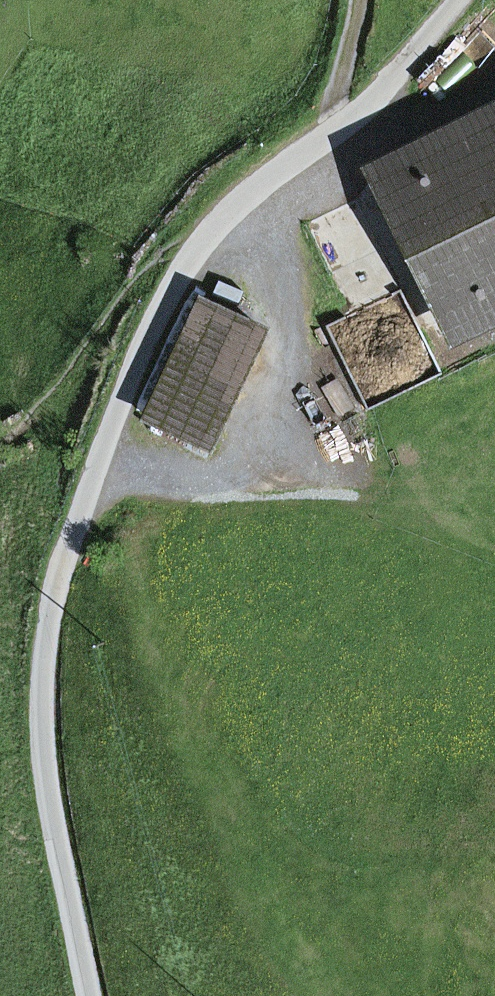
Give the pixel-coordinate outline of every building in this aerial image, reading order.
[(494,293),(494,143),(388,196),(448,316),(494,293)] [(149,417),(213,447),(267,333),(202,303),(149,417)]
